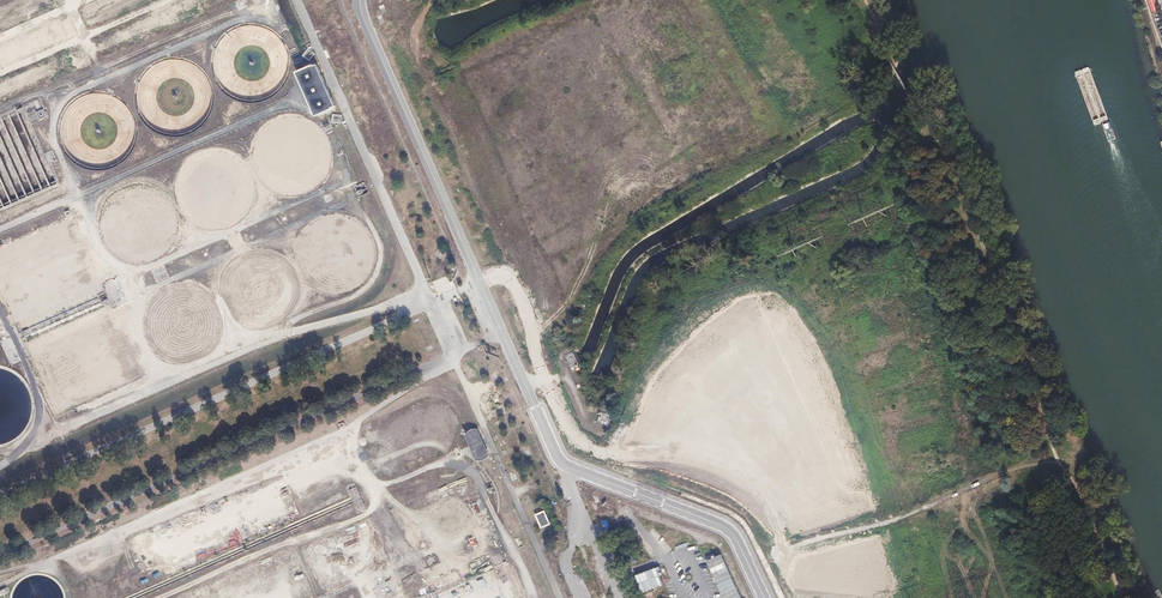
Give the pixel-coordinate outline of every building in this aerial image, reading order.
[(306,57),(311,59),(315,53),(309,50),(306,57)] [(316,61),(297,70),(316,114),(337,105),(316,61)] [(37,113),(39,119),(47,116),(44,110),(37,113)] [(333,114),(333,123),(341,123),(342,115),(333,114)] [(364,182),(354,186),(358,197),(369,192),(364,182)] [(108,274),(110,280),(116,278),(114,272),(108,274)] [(123,310),(130,308),(128,302),(122,304),(123,310)] [(477,430),(465,435),(475,460),(487,455),(477,430)] [(356,487),(349,490),(357,510),(364,506),(356,487)] [(546,510),(535,515),(540,528),(551,523),(546,510)] [(724,553),(709,559),(725,597),(742,597),(724,553)] [(293,568),(295,576),(303,574),(301,566),(293,568)] [(642,592),(663,584),(656,567),(636,575),(642,592)] [(438,582),(430,586),(432,591),(461,580),(458,571),(437,579),(438,582)] [(517,596),(507,573),(498,577),(495,571),(474,579),(478,588),(495,581),(498,587),(496,588),(500,597),(512,597),(517,596)] [(456,597),(463,595),(460,587),(451,591),(453,596),(450,597),(456,597)]
